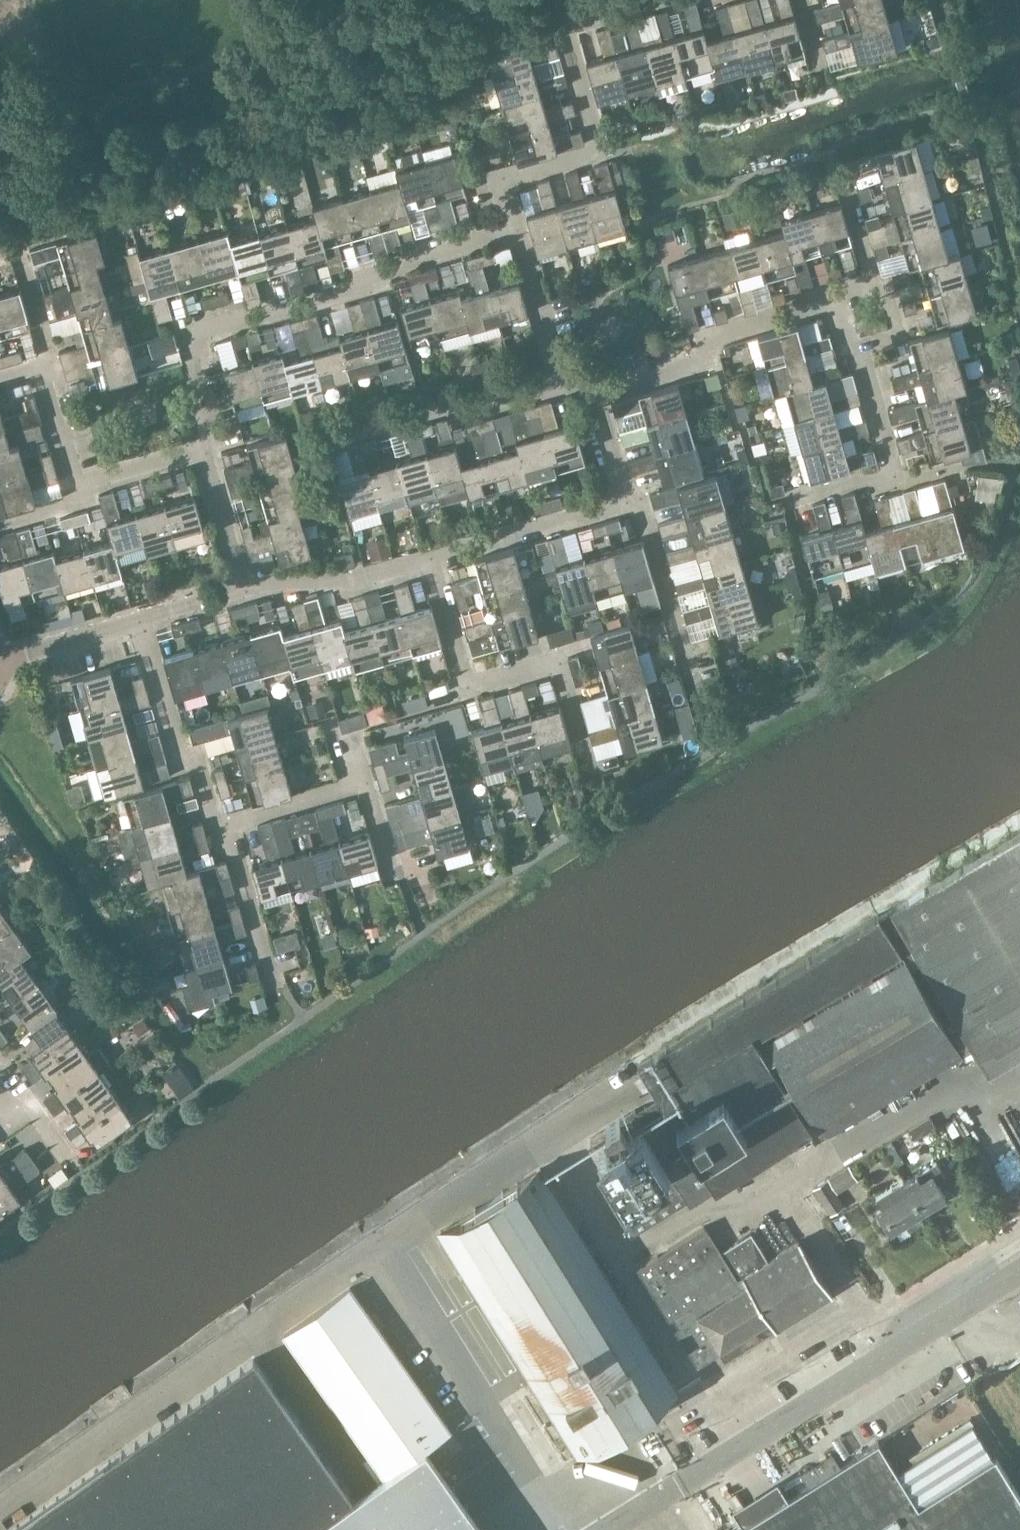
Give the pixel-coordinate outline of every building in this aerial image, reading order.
[(698,13),(699,12),(696,0),(683,4),(686,16),(690,31),(673,36),(685,76),(713,67),(714,67),(706,39),(707,38),(703,28),(698,13)] [(764,22),(758,0),(745,0),(752,25),(735,30),(746,70),(776,62),(764,22)] [(804,54),(805,54),(790,0),(776,0),(781,17),(764,22),(776,62),(804,54)] [(888,19),(883,0),(845,0),(814,9),(817,21),(844,14),(849,30),(888,19)] [(735,30),(731,14),(728,4),(716,7),(723,34),(707,38),(706,39),(714,67),(713,67),(717,79),(746,70),(735,30)] [(685,76),(673,36),(666,9),(654,12),(662,39),(645,44),(656,84),(685,76)] [(656,84),(645,44),(637,17),(625,20),(633,47),(616,52),(627,92),(656,84)] [(857,60),(897,49),(888,19),(849,31),(822,38),(825,50),(838,47),(852,42),(857,60)] [(616,52),(608,26),(608,25),(596,28),(604,56),(586,61),(597,101),(627,92),(616,52)] [(529,50),(524,33),(524,32),(484,44),(493,74),(532,63),(560,55),(556,43),(529,50)] [(501,103),(540,91),(568,84),(564,72),(537,79),(532,63),(493,74),(501,103)] [(688,94),(707,91),(705,74),(685,77),(688,94)] [(560,104),(545,108),(540,91),(501,103),(509,132),(549,120),(576,113),(572,100),(560,104)] [(568,134),(554,138),(549,120),(509,132),(518,162),(584,143),(581,129),(568,133),(568,134)] [(875,150),(848,158),(852,171),(879,163),(879,164),(884,180),(924,169),(915,139),(875,150)] [(454,151),(424,160),(435,200),(440,216),(442,226),(443,226),(457,222),(449,196),(465,191),(461,177),(454,151)] [(407,208),(435,200),(424,160),(395,168),(398,180),(399,180),(407,208)] [(597,236),(626,228),(607,161),(594,165),(602,192),(585,197),(597,236)] [(892,209),(932,198),(924,169),(884,180),(892,209)] [(597,236),(585,197),(577,170),(565,173),(573,200),(556,205),(568,245),(597,236)] [(568,245),(556,205),(548,178),(536,181),(544,208),(526,213),(538,253),(568,245)] [(411,219),(407,208),(399,180),(398,180),(370,188),(381,228),(386,244),(389,254),(403,250),(395,224),(411,219)] [(860,200),(872,197),(869,184),(857,188),(860,200)] [(386,244),(381,228),(370,188),(341,196),(352,236),(367,232),(375,258),(389,254),(386,244)] [(337,240),(352,236),(341,196),(311,205),(315,216),(324,244),(327,255),(326,256),(331,270),(344,266),(337,240)] [(900,238),(940,227),(932,198),(892,209),(900,238)] [(821,250),(851,242),(840,202),(810,210),(821,250)] [(805,255),(821,250),(810,210),(780,219),(784,231),(796,270),(795,270),(801,290),(813,286),(805,255)] [(881,225),(877,214),(877,213),(865,217),(868,229),(881,225)] [(327,255),(324,244),(315,216),(286,224),(298,264),(302,280),(303,279),(305,289),(319,286),(312,260),(326,256),(327,255)] [(440,216),(426,219),(429,230),(434,228),(442,226),(440,216)] [(302,280),(298,264),(286,224),(258,232),(269,272),(284,268),(291,293),(305,289),(303,279),(302,280)] [(948,256),(948,255),(940,227),(900,238),(909,268),(920,264),(948,256)] [(96,261),(96,262),(104,259),(95,229),(29,249),(33,262),(59,254),(64,270),(96,261)] [(229,240),(226,229),(197,237),(208,277),(236,269),(237,269),(229,240)] [(766,279),(795,270),(796,270),(784,231),(755,239),(766,279)] [(254,276),(269,272),(258,232),(229,240),(237,269),(236,269),(247,306),(261,302),(254,276)] [(179,285),(208,277),(197,237),(168,245),(179,285)] [(748,284),(766,279),(755,239),(726,247),(737,287),(742,302),(745,313),(757,310),(754,298),(752,298),(748,284)] [(365,242),(341,252),(347,265),(370,256),(365,242)] [(873,246),(876,258),(889,254),(885,242),(873,246)] [(165,289),(179,285),(168,245),(138,254),(157,319),(172,315),(165,289)] [(708,295),(737,287),(726,247),(697,256),(708,295)] [(479,253),(482,263),(496,259),(493,249),(479,253)] [(928,293),(968,282),(959,252),(948,255),(948,256),(920,264),(928,293)] [(499,320),(489,288),(482,263),(479,253),(465,257),(468,267),(466,268),(471,285),(469,286),(471,293),(461,296),(469,328),(499,320)] [(692,300),(708,295),(697,256),(667,264),(686,331),(699,327),(692,300)] [(104,289),(96,262),(96,261),(64,270),(68,284),(41,292),(45,306),(104,289)] [(422,270),(425,280),(438,276),(435,266),(422,270)] [(830,281),(842,278),(839,266),(827,269),(830,281)] [(893,271),(893,272),(896,284),(909,281),(905,268),(893,271)] [(429,296),(425,280),(422,270),(407,274),(415,300),(400,305),(411,345),(441,336),(429,296)] [(528,311),(519,280),(517,272),(500,277),(502,285),(489,288),(499,320),(528,311)] [(968,282),(928,293),(937,323),(976,312),(968,282)] [(31,327),(19,287),(0,292),(0,331),(1,335),(31,327)] [(469,328),(461,296),(458,288),(429,296),(441,336),(469,328)] [(80,327),(113,318),(104,289),(45,306),(49,320),(76,312),(80,327)] [(213,293),(216,303),(230,299),(227,289),(213,293)] [(774,305),(786,302),(782,290),(771,293),(774,305)] [(202,307),(216,303),(213,293),(199,297),(202,307)] [(381,323),(376,305),(373,295),(360,299),(363,309),(368,326),(379,366),(408,358),(397,318),(381,323)] [(914,297),(906,299),(901,301),(905,313),(917,309),(914,297)] [(368,326),(363,309),(360,299),(345,303),(353,331),(339,335),(350,375),(379,366),(368,326)] [(547,318),(564,309),(560,300),(542,310),(547,318)] [(713,310),(716,322),(728,318),(725,306),(713,310)] [(339,335),(323,339),(316,312),(302,316),(305,326),(312,351),(321,383),(350,375),(339,335)] [(62,364),(129,345),(120,315),(113,318),(80,327),(85,342),(58,350),(62,364)] [(291,330),(305,326),(302,316),(288,320),(291,330)] [(801,341),(797,326),(796,324),(757,335),(765,364),(805,353),(832,345),(828,333),(801,341)] [(244,332),(247,342),(261,338),(258,328),(244,332)] [(918,369),(958,357),(949,328),(909,339),(918,369)] [(233,346),(247,342),(244,332),(230,336),(233,346)] [(898,356),(895,344),(894,343),(882,347),(886,360),(898,356)] [(97,385),(137,374),(129,345),(62,364),(66,377),(93,370),(97,385)] [(9,362),(23,358),(20,348),(6,352),(9,362)] [(283,359),(284,359),(282,351),(252,359),(264,399),(292,391),(283,359)] [(292,391),(321,383),(312,351),(284,359),(283,359),(292,391)] [(9,362),(6,352),(0,353),(0,364),(9,362)] [(813,383),(813,382),(805,353),(765,364),(774,395),(785,391),(813,383)] [(954,390),(955,390),(966,387),(958,357),(918,369),(913,371),(903,373),(891,377),(894,389),(906,385),(921,381),(926,397),(954,390)] [(234,408),(264,399),(252,359),(223,368),(234,408)] [(828,379),(840,375),(837,362),(824,366),(828,379)] [(794,420),(833,409),(825,379),(813,382),(813,383),(785,391),(794,420)] [(647,424),(686,413),(678,383),(611,402),(615,415),(642,407),(647,424)] [(848,405),(860,401),(857,389),(844,392),(848,405)] [(963,419),(955,390),(954,390),(926,397),(887,408),(891,421),(918,414),(923,431),(963,419)] [(32,392),(23,395),(27,409),(37,406),(33,392),(32,392)] [(573,421),(573,422),(558,426),(550,399),(536,403),(539,413),(544,430),(556,470),(585,461),(573,421)] [(556,470),(544,430),(539,413),(536,403),(523,407),(530,434),(515,438),(517,447),(527,478),(556,470)] [(42,421),(37,406),(27,409),(2,416),(0,416),(0,448),(11,445),(10,445),(6,431),(42,421)] [(865,418),(838,425),(833,409),(794,420),(802,449),(841,437),(868,430),(865,418)] [(655,453),(695,441),(686,413),(647,424),(620,432),(623,444),(650,436),(655,453)] [(517,447),(503,451),(492,416),(479,420),(498,486),(527,478),(517,447)] [(923,431),(896,438),(899,450),(926,442),(932,460),(959,452),(962,461),(987,459),(974,416),(963,419),(923,431)] [(468,495),(498,486),(479,420),(465,424),(475,459),(461,463),(466,483),(465,483),(468,495)] [(434,430),(432,422),(432,421),(418,424),(421,434),(422,434),(434,430)] [(396,460),(408,499),(437,491),(425,451),(422,434),(421,434),(418,424),(404,428),(407,438),(411,455),(396,460)] [(294,462),(286,434),(286,433),(246,444),(251,460),(224,468),(227,481),(237,478),(238,479),(255,474),(294,462)] [(377,447),(374,438),(374,437),(360,441),(362,451),(363,451),(377,447)] [(873,447),(846,454),(841,437),(802,449),(810,479),(876,460),(873,447)] [(368,468),(363,451),(362,451),(360,441),(346,445),(354,472),(338,476),(350,516),(379,507),(368,468)] [(663,483),(703,471),(695,441),(655,453),(628,461),(631,473),(658,465),(663,483)] [(27,472),(18,442),(10,445),(11,445),(0,448),(0,480),(27,472)] [(466,483),(461,463),(455,443),(425,451),(437,491),(465,483),(466,483)] [(44,467),(54,464),(50,450),(40,453),(44,467)] [(379,507),(408,499),(396,460),(368,468),(379,507)] [(263,503),(295,494),(303,492),(294,462),(255,474),(263,503)] [(48,481),(57,478),(58,478),(54,464),(44,467),(48,481)] [(31,486),(48,481),(44,467),(0,480),(0,512),(36,501),(31,486)] [(174,482),(171,473),(171,472),(157,476),(160,486),(174,482)] [(685,515),(724,504),(716,474),(649,493),(653,505),(680,497),(685,515)] [(146,490),(160,486),(157,476),(143,480),(146,490)] [(952,504),(950,496),(945,477),(932,481),(940,508),(922,513),(933,553),(963,544),(952,504)] [(242,492),(238,479),(237,478),(227,481),(231,495),(242,492)] [(933,553),(922,513),(915,486),(902,490),(910,516),(893,521),(904,561),(933,553)] [(121,516),(113,489),(98,493),(112,539),(118,559),(119,559),(147,551),(136,511),(121,516)] [(861,518),(857,503),(854,491),(841,495),(847,515),(844,522),(832,526),(843,566),(871,558),(872,558),(864,529),(865,529),(861,518)] [(271,531),(303,522),(295,494),(263,503),(271,531)] [(904,561),(893,521),(886,494),(874,498),(881,524),(865,529),(864,529),(872,558),(871,558),(875,569),(904,561)] [(165,503),(176,543),(206,534),(194,495),(165,503)] [(843,566),(832,526),(824,499),(812,503),(819,530),(801,535),(813,575),(843,566)] [(147,551),(176,543),(165,503),(136,511),(147,551)] [(693,544),(733,533),(724,504),(685,515),(658,523),(661,535),(688,527),(693,544)] [(90,518),(88,509),(88,508),(73,512),(76,522),(90,518)] [(62,526),(76,522),(73,512),(60,516),(62,526)] [(348,520),(351,531),(380,524),(377,512),(348,520)] [(605,521),(608,531),(622,527),(619,517),(605,521)] [(594,535),(608,531),(605,521),(591,525),(594,535)] [(244,539),(254,536),(250,522),(240,525),(244,539)] [(254,536),(244,539),(248,553),(275,546),(279,561),(311,552),(303,522),(271,531),(254,536)] [(18,538),(35,596),(63,588),(54,556),(55,555),(53,547),(37,552),(32,535),(32,534),(30,525),(16,529),(18,538)] [(18,538),(16,529),(2,533),(10,560),(0,562),(0,586),(5,604),(35,596),(18,538)] [(622,530),(609,534),(613,548),(624,588),(634,585),(641,609),(660,604),(653,579),(642,540),(641,540),(626,544),(622,530)] [(547,537),(547,538),(550,547),(549,548),(554,564),(568,561),(563,543),(564,543),(561,533),(547,537)] [(701,573),(741,561),(733,533),(693,544),(666,552),(670,564),(697,556),(701,573)] [(361,545),(369,565),(391,556),(383,537),(361,545)] [(122,571),(119,559),(118,559),(112,539),(83,547),(92,579),(122,571)] [(63,588),(92,579),(83,547),(55,555),(54,556),(63,588)] [(522,576),(514,548),(513,547),(474,558),(478,574),(451,582),(455,595),(465,592),(482,587),(522,576)] [(595,596),(624,588),(613,548),(584,556),(595,596)] [(269,549),(252,553),(254,566),(272,561),(269,549)] [(355,563),(352,551),(351,549),(334,554),(338,568),(355,563)] [(566,604),(595,596),(584,556),(554,564),(566,604)] [(710,601),(749,590),(741,561),(701,573),(674,580),(678,592),(705,585),(710,601)] [(490,616),(530,605),(522,576),(482,587),(490,616)] [(431,604),(430,604),(415,608),(407,581),(393,585),(396,595),(401,612),(412,652),(442,644),(431,604)] [(412,652),(401,612),(386,616),(378,590),(364,594),(367,603),(367,604),(372,621),(384,660),(412,652)] [(728,636),(735,626),(758,620),(749,590),(710,601),(683,609),(686,621),(713,613),(718,631),(719,631),(720,632),(728,636)] [(465,592),(455,595),(459,609),(469,607),(465,592)] [(354,669),(384,660),(372,621),(367,604),(367,603),(364,594),(350,598),(358,625),(344,629),(343,629),(352,657),(351,657),(354,669)] [(341,617),(325,622),(317,595),(303,599),(306,608),(307,608),(312,625),(311,625),(322,665),(351,657),(352,657),(343,629),(344,629),(341,617)] [(243,603),(246,613),(259,609),(257,599),(243,603)] [(293,674),(322,665),(311,625),(312,625),(307,608),(306,608),(303,599),(290,603),(297,629),(283,633),(282,634),(290,662),(293,674)] [(232,617),(246,613),(243,603),(229,607),(232,617)] [(499,646),(538,635),(530,605),(490,616),(463,624),(467,638),(494,630),(499,646)] [(185,620),(188,629),(202,625),(199,616),(185,620)] [(174,633),(188,629),(185,620),(171,624),(174,633)] [(282,634),(283,633),(280,622),(251,630),(262,670),(290,662),(282,634)] [(598,663),(638,651),(630,622),(590,634),(598,663)] [(233,678),(262,670),(251,630),(222,639),(233,678)] [(204,686),(233,678),(222,639),(193,647),(204,686)] [(175,695),(204,686),(193,647),(163,655),(175,695)] [(607,692),(647,680),(638,651),(598,663),(607,692)] [(571,671),(581,668),(577,654),(567,657),(571,671)] [(347,664),(322,668),(323,678),(349,674),(347,664)] [(119,695),(111,667),(110,666),(71,677),(79,707),(119,695)] [(571,671),(575,685),(586,682),(581,668),(571,671)] [(136,690),(146,688),(142,674),(132,677),(136,690)] [(588,728),(655,709),(647,680),(607,692),(611,707),(584,715),(588,728)] [(522,685),(525,695),(539,691),(536,681),(522,685)] [(530,712),(525,695),(522,685),(508,689),(516,716),(501,720),(513,761),(516,770),(543,762),(540,753),(542,753),(530,712)] [(123,709),(149,702),(150,701),(146,688),(136,690),(119,695),(79,707),(87,736),(127,724),(123,709)] [(501,720),(496,703),(494,693),(480,697),(487,725),(472,729),(484,770),(513,761),(501,720)] [(236,745),(276,734),(267,704),(189,726),(193,741),(232,730),(236,745)] [(542,753),(570,745),(571,744),(559,704),(530,712),(542,753)] [(592,743),(619,734),(624,750),(664,738),(655,709),(588,728),(592,743)] [(158,732),(132,739),(127,724),(87,736),(96,765),(162,745),(158,732)] [(444,757),(436,728),(435,727),(403,736),(407,749),(402,751),(403,754),(383,759),(387,773),(412,767),(412,766),(444,757)] [(200,742),(204,758),(234,750),(229,734),(200,742)] [(244,774),(284,763),(276,734),(236,745),(244,774)] [(616,740),(588,746),(591,759),(619,753),(616,740)] [(140,767),(166,759),(162,745),(96,765),(104,794),(144,782),(140,767)] [(420,795),(452,786),(444,757),(412,766),(412,767),(420,795)] [(377,776),(387,773),(383,759),(373,762),(377,776)] [(253,804),(292,792),(284,763),(244,774),(253,804)] [(217,782),(227,779),(223,765),(213,768),(217,782)] [(387,773),(377,776),(381,790),(391,787),(387,773)] [(183,793),(193,790),(189,776),(179,778),(183,793)] [(221,796),(230,793),(231,793),(227,779),(217,782),(221,796)] [(171,813),(162,785),(162,783),(123,795),(131,825),(171,813)] [(429,823),(461,814),(452,786),(420,795),(425,810),(400,817),(404,830),(429,823)] [(329,803),(332,813),(346,809),(343,799),(329,803)] [(332,813),(329,803),(315,807),(325,843),(311,847),(320,879),(322,887),(349,878),(347,871),(349,871),(340,839),(339,839),(332,813)] [(139,853),(179,842),(171,813),(131,825),(139,853)] [(427,842),(434,840),(437,853),(469,844),(461,814),(429,823),(404,830),(404,831),(408,844),(426,839),(427,842)] [(320,879),(311,847),(295,851),(285,816),(271,820),(280,851),(281,855),(282,855),(291,887),(320,879)] [(404,831),(404,830),(400,817),(390,820),(394,834),(404,831)] [(196,837),(206,834),(202,820),(192,823),(196,837)] [(261,895),(291,887),(282,855),(281,855),(280,851),(271,820),(257,824),(268,859),(252,864),(261,895)] [(349,871),(378,862),(369,830),(340,839),(349,871)] [(398,847),(408,844),(404,831),(394,834),(398,847)] [(885,911),(966,1051),(1019,1019),(1019,832),(885,911)] [(200,851),(209,848),(210,848),(206,834),(196,837),(200,851)] [(187,870),(181,848),(179,842),(139,853),(148,883),(159,879),(187,870)] [(216,863),(199,868),(199,867),(187,870),(159,879),(168,908),(207,896),(203,882),(230,874),(226,859),(216,862),(216,863)] [(176,936),(216,925),(207,896),(168,908),(176,936)] [(13,922),(0,904),(0,932),(13,922)] [(232,920),(243,917),(239,904),(229,907),(232,920)] [(823,1135),(966,1051),(885,911),(878,915),(877,913),(637,1064),(656,1095),(605,1127),(612,1139),(598,1148),(624,1190),(610,1199),(631,1234),(688,1198),(690,1201),(807,1127),(766,1060),(774,1055),(823,1135)] [(219,939),(245,932),(247,931),(243,917),(232,920),(216,925),(176,936),(184,965),(224,954),(219,939)] [(21,954),(31,948),(13,922),(0,932),(0,968),(21,954)] [(21,954),(0,968),(0,982),(11,997),(38,978),(21,954)] [(215,1001),(212,989),(232,983),(224,954),(184,965),(189,982),(182,984),(189,1008),(215,1001)] [(249,979),(259,976),(255,962),(245,965),(249,979)] [(28,1022),(56,1003),(38,978),(11,997),(28,1022)] [(77,1037),(63,1017),(56,1008),(30,1026),(39,1039),(29,1046),(34,1053),(32,1054),(33,1057),(22,1065),(28,1072),(77,1037)] [(51,1078),(88,1052),(77,1037),(28,1072),(33,1080),(44,1072),(46,1074),(47,1073),(51,1078)] [(50,1103),(99,1068),(110,1061),(99,1045),(88,1052),(51,1078),(56,1085),(54,1086),(55,1088),(44,1096),(50,1103)] [(74,1110),(110,1084),(99,1068),(50,1103),(55,1111),(66,1103),(68,1105),(69,1104),(74,1110)] [(72,1135),(122,1100),(110,1084),(74,1110),(78,1116),(76,1117),(78,1120),(67,1127),(72,1135)] [(96,1142),(133,1116),(122,1100),(72,1135),(77,1143),(88,1135),(90,1137),(92,1136),(96,1142)] [(929,1116),(907,1129),(914,1139),(935,1126),(929,1116)] [(32,1157),(25,1146),(3,1162),(0,1161),(0,1180),(32,1157)] [(0,1180),(0,1210),(21,1195),(17,1189),(18,1184),(40,1168),(32,1157),(0,1180)] [(936,1161),(904,1181),(920,1210),(945,1195),(937,1182),(945,1176),(936,1161)] [(813,1187),(831,1214),(844,1205),(836,1192),(857,1178),(849,1164),(826,1178),(813,1187)] [(573,1454),(677,1389),(540,1168),(437,1232),(573,1454)] [(902,1177),(875,1194),(882,1205),(873,1210),(886,1231),(903,1220),(908,1228),(923,1219),(920,1210),(904,1181),(902,1177)] [(1019,1209),(1019,1198),(1017,1193),(987,1212),(995,1225),(1019,1209)] [(775,1328),(832,1292),(799,1240),(767,1259),(750,1232),(720,1251),(714,1241),(713,1241),(703,1225),(637,1267),(669,1319),(674,1315),(679,1325),(675,1328),(697,1365),(770,1319),(775,1328)] [(449,1429),(350,1287),(284,1333),(384,1475),(425,1446),(449,1429)] [(350,1496),(253,1358),(8,1529),(303,1529),(350,1496)] [(1003,1410),(1018,1434),(1019,1433),(1019,1414),(1013,1404),(1003,1410)] [(1003,1410),(993,1417),(1008,1440),(1018,1434),(1003,1410)] [(995,1456),(993,1457),(972,1424),(897,1471),(878,1441),(839,1465),(831,1453),(801,1472),(808,1484),(742,1526),(744,1529),(1019,1529),(1019,1496),(995,1456)] [(425,1446),(384,1475),(350,1496),(303,1529),(484,1529),(425,1446)]
